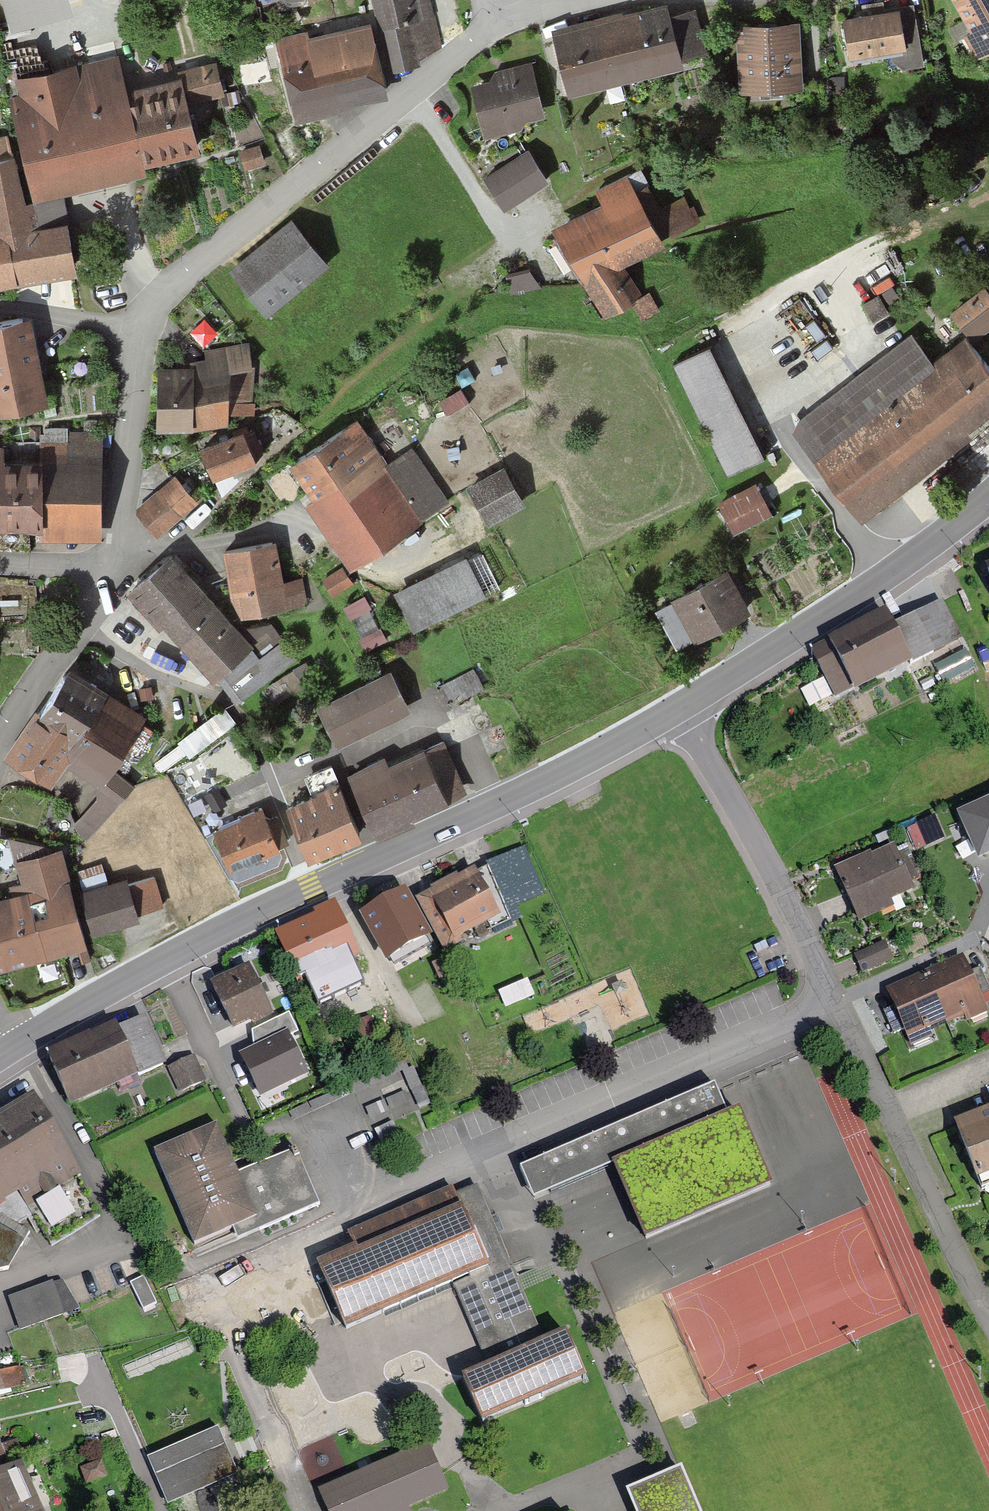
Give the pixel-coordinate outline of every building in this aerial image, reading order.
[(68,0),(7,0),(13,22),(70,6),(68,0)] [(421,62),(419,58),(441,45),(430,0),(374,0),(389,70),(421,62)] [(964,16),(947,26),(955,40),(963,35),(977,56),(988,48),(988,0),(955,0),(964,16)] [(557,42),(570,92),(683,64),(682,57),(669,13),(667,2),(645,8),(554,31),(557,42)] [(913,2),(901,3),(909,44),(889,48),(890,57),(906,67),(923,64),(913,2)] [(842,13),(849,55),(889,48),(909,44),(901,3),(842,13)] [(695,6),(669,13),(682,57),(707,50),(695,6)] [(304,30),(275,36),(294,119),(342,108),(341,106),(391,94),(373,18),(305,34),(304,30)] [(738,23),(741,89),(760,88),(761,96),(782,95),(782,87),(803,86),(800,20),(738,23)] [(8,91),(34,198),(61,191),(146,170),(144,161),(148,160),(199,147),(187,102),(224,92),(216,59),(126,84),(117,54),(76,65),(73,62),(19,75),(22,88),(8,91)] [(471,83),(484,136),(521,127),(526,118),(546,112),(532,59),(495,69),(490,78),(471,83)] [(15,280),(15,283),(76,271),(61,191),(34,198),(24,200),(9,135),(0,137),(0,284),(15,280)] [(260,142),(240,149),(246,168),(266,161),(260,142)] [(527,147),(483,177),(504,207),(548,177),(527,147)] [(602,199),(552,224),(579,273),(603,318),(636,300),(643,296),(625,261),(665,240),(663,234),(637,186),(629,170),(596,187),(602,199)] [(648,181),(637,186),(663,234),(669,231),(671,234),(702,218),(696,206),(691,209),(684,196),(662,207),(648,181)] [(229,269),(265,313),(328,262),(292,218),(229,269)] [(528,269),(504,275),(509,294),(533,288),(528,269)] [(953,309),(973,334),(988,321),(988,289),(984,283),(953,309)] [(877,291),(861,302),(871,316),(886,305),(877,291)] [(643,296),(636,300),(645,317),(659,311),(650,293),(643,296)] [(49,400),(29,314),(0,320),(0,411),(49,400)] [(969,426),(988,410),(988,365),(964,334),(935,357),(913,330),(788,429),(864,524),(976,435),(969,426)] [(726,471),(765,452),(710,340),(671,359),(726,471)] [(190,364),(191,425),(191,429),(228,422),(229,410),(251,412),(255,400),(252,400),(254,365),(251,365),(248,342),(205,350),(206,356),(190,359),(190,364)] [(156,366),(156,426),(191,425),(190,364),(156,366)] [(421,517),(448,499),(411,443),(389,457),(360,414),(289,460),(314,498),(308,503),(351,567),(423,520),(421,517)] [(254,425),(203,444),(214,475),(215,475),(222,495),(243,475),(241,471),(257,465),(255,460),(258,459),(256,454),(264,451),(254,425)] [(43,524),(39,524),(39,539),(101,539),(100,431),(68,431),(67,426),(44,427),(44,433),(41,433),(41,442),(43,524)] [(43,524),(41,442),(0,444),(0,525),(35,524),(39,524),(43,524)] [(523,501),(501,462),(466,482),(488,521),(523,501)] [(132,508),(156,537),(199,502),(175,473),(132,508)] [(772,510),(756,480),(718,500),(734,530),(772,510)] [(241,613),(306,603),(301,577),(284,580),(276,537),(222,547),(227,576),(231,596),(241,613)] [(232,620),(169,552),(126,589),(160,627),(164,623),(213,679),(217,675),(253,643),(232,620)] [(464,552),(394,586),(415,627),(485,592),(464,552)] [(341,565),(322,578),(332,594),(352,582),(341,565)] [(741,589),(728,565),(671,596),(673,600),(657,609),(677,645),(693,636),(695,639),(751,608),(741,589)] [(362,595),(343,605),(350,618),(368,608),(362,595)] [(941,599),(895,623),(914,661),(915,662),(962,637),(941,599)] [(828,637),(812,646),(838,696),(852,688),(854,691),(914,661),(895,623),(886,605),(827,634),(828,637)] [(253,643),(217,675),(234,700),(296,658),(271,623),(247,626),(237,616),(232,620),(253,643)] [(378,626),(358,636),(364,649),(384,639),(378,626)] [(935,665),(944,684),(974,669),(964,651),(935,665)] [(24,721),(4,753),(50,785),(66,762),(67,744),(107,690),(109,687),(70,663),(40,708),(35,705),(24,721)] [(304,692),(317,684),(305,663),(264,687),(275,706),(302,690),(304,692)] [(481,664),(437,686),(444,700),(462,691),(465,696),(490,683),(481,664)] [(410,709),(391,670),(318,706),(338,745),(410,709)] [(151,685),(139,687),(142,699),(153,696),(151,685)] [(67,744),(66,762),(99,782),(112,765),(146,714),(107,690),(67,744)] [(224,706),(177,742),(189,758),(236,722),(224,706)] [(347,772),(377,837),(412,820),(410,816),(416,814),(466,790),(442,739),(390,764),(386,754),(347,772)] [(313,793),(286,804),(309,857),(361,835),(330,764),(305,774),(313,793)] [(96,796),(74,824),(86,840),(135,783),(112,765),(99,782),(96,796)] [(217,786),(204,793),(213,810),(226,803),(217,786)] [(957,812),(978,860),(988,855),(988,797),(957,812)] [(213,827),(230,869),(281,848),(263,804),(240,813),(241,816),(213,827)] [(934,817),(909,828),(918,849),(943,838),(934,817)] [(86,944),(61,845),(8,833),(21,881),(10,884),(13,893),(0,897),(0,967),(86,944)] [(870,851),(836,866),(860,920),(893,905),(891,900),(913,891),(893,846),(872,856),(870,851)] [(518,848),(486,862),(488,867),(477,872),(495,902),(502,899),(504,906),(547,888),(532,854),(523,858),(518,848)] [(84,892),(80,893),(93,934),(141,919),(139,912),(129,881),(128,877),(109,882),(102,860),(76,868),(84,892)] [(432,892),(417,901),(445,951),(461,943),(458,938),(501,914),(495,902),(477,872),(475,868),(458,878),(456,874),(431,889),(432,892)] [(129,881),(139,912),(164,904),(155,874),(129,881)] [(377,943),(387,961),(433,936),(406,888),(360,914),(377,943)] [(275,931),(298,984),(362,957),(336,898),(310,909),(313,915),(275,931)] [(885,939),(854,954),(863,973),(894,958),(885,939)] [(888,994),(893,1007),(884,1011),(894,1032),(904,1028),(912,1046),(933,1036),(931,1031),(963,1018),(965,1023),(988,1013),(988,1012),(966,960),(952,966),(901,989),(888,994)] [(251,1020),(253,1024),(274,1014),(262,990),(249,963),(211,981),(234,1028),(251,1020)] [(525,982),(499,992),(503,1004),(529,994),(525,982)] [(254,1045),(239,1052),(261,1097),(309,1074),(291,1036),(299,1032),(289,1013),(252,1031),(254,1045)] [(139,1076),(166,1063),(145,1015),(120,1026),(117,1020),(90,1032),(46,1051),(71,1106),(117,1085),(120,1092),(142,1083),(139,1076)] [(366,1016),(353,1021),(360,1039),(373,1034),(366,1016)] [(168,1068),(180,1092),(205,1080),(194,1056),(168,1068)] [(713,1084),(522,1163),(533,1190),(615,1156),(647,1234),(768,1184),(735,1105),(724,1110),(713,1084)] [(0,1118),(0,1206),(20,1193),(30,1207),(82,1173),(33,1097),(10,1112),(0,1118)] [(955,1121),(978,1177),(988,1173),(988,1107),(955,1121)] [(238,1173),(216,1123),(153,1150),(195,1245),(233,1228),(238,1240),(320,1204),(295,1148),(238,1173)] [(353,1246),(317,1262),(346,1328),(452,1283),(487,1364),(460,1376),(462,1380),(481,1423),(585,1378),(565,1331),(544,1339),(523,1291),(478,1185),(457,1194),(453,1186),(347,1231),(353,1246)] [(9,1270),(24,1243),(0,1229),(0,1271),(9,1270)] [(131,1283),(143,1307),(155,1301),(143,1277),(131,1283)] [(53,1283),(52,1282),(9,1298),(22,1330),(64,1314),(81,1310),(64,1280),(53,1283)] [(0,1372),(0,1393),(26,1386),(21,1366),(0,1372)] [(239,1474),(219,1428),(150,1456),(170,1502),(239,1474)] [(12,1468),(0,1437),(0,1473),(12,1468)] [(319,1489),(328,1510),(398,1510),(449,1489),(428,1442),(319,1489)] [(107,1476),(101,1459),(80,1468),(86,1484),(107,1476)] [(22,1463),(12,1468),(0,1473),(0,1510),(43,1510),(22,1463)] [(629,1489),(639,1510),(700,1510),(681,1467),(629,1489)]
